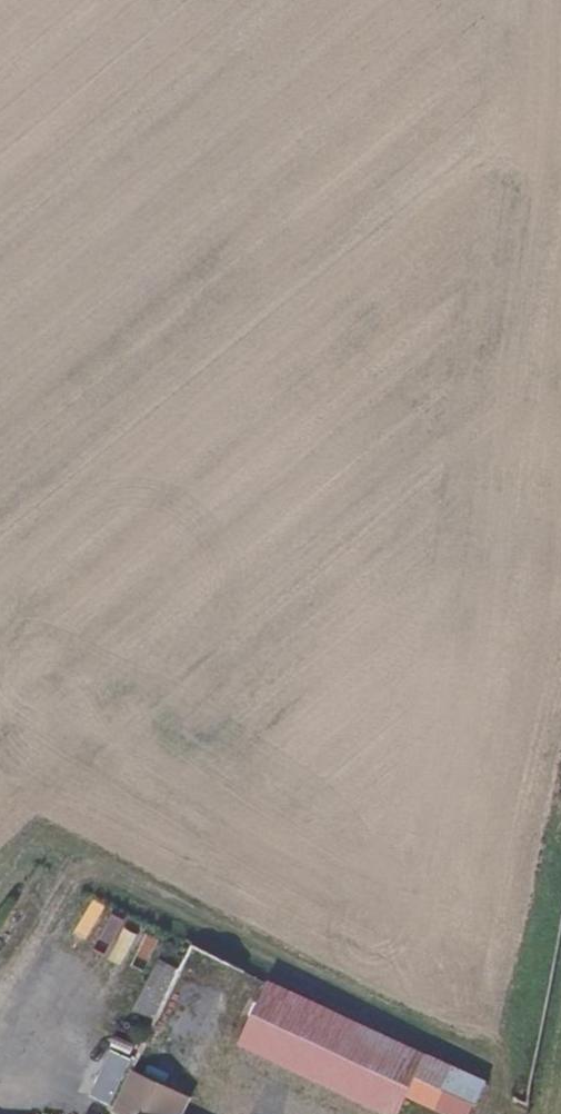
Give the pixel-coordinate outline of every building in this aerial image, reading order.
[(174,1094),(264,938),(215,910),(107,1095),(114,1109),(115,1113),(209,1113),(174,1094)] [(257,987),(235,1043),(405,1113),(436,1113),(455,1069),(257,987)] [(114,1109),(107,1095),(100,1090),(88,1085),(75,1086),(64,1091),(57,1098),(52,1106),(51,1113),(115,1113),(114,1109)]
